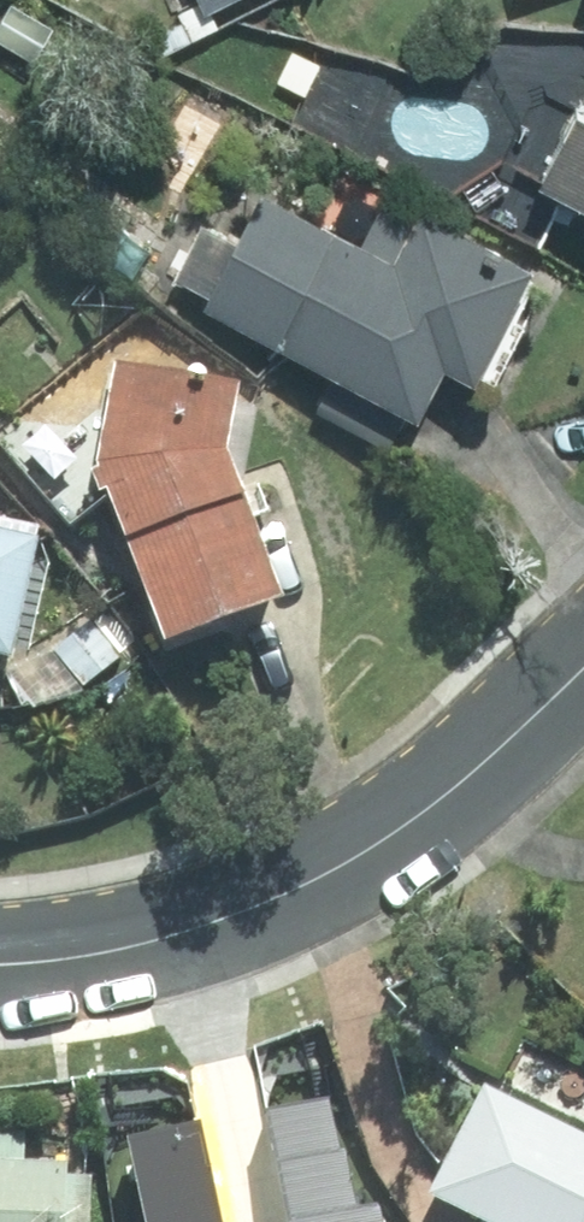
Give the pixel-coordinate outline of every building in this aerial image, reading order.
[(238,0),(185,0),(195,21),(238,0)] [(519,199),(583,233),(583,77),(519,199)] [(319,226),(256,191),(226,245),(197,230),(165,289),(198,307),(192,317),(401,433),(428,384),(457,399),(526,276),(346,177),(319,226)] [(209,407),(76,446),(140,662),(273,623),(209,407)] [(0,533),(0,678),(2,679),(25,536),(0,533)] [(269,1085),(293,1221),(366,1221),(339,1072),(269,1085)] [(127,1114),(151,1221),(222,1221),(195,1099),(127,1114)] [(474,1100),(420,1217),(431,1221),(583,1221),(583,1153),(474,1100)] [(28,1135),(0,1134),(0,1221),(85,1221),(87,1176),(26,1173),(28,1135)]
